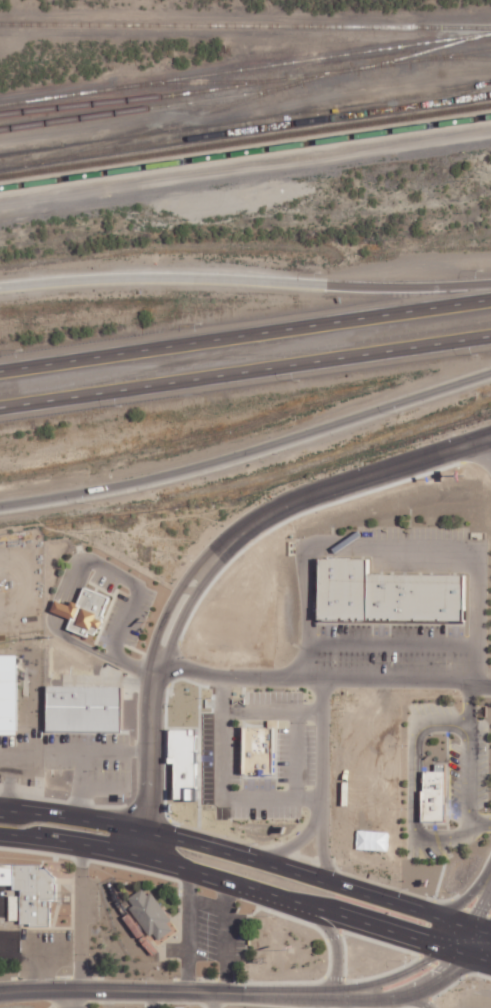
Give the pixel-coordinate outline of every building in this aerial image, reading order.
[(366,559),(366,574),(366,621),(317,620),(317,558),(366,559)] [(390,621),(366,621),(366,574),(390,574),(390,621)] [(412,621),(412,575),(390,574),(390,621),(412,621)] [(412,621),(424,621),(425,575),(412,575),(412,621)] [(424,621),(462,622),(462,575),(425,575),(424,621)] [(109,598),(93,635),(86,633),(84,637),(65,629),(69,619),(49,611),(54,600),(68,606),(70,601),(75,603),(82,587),(109,598)] [(14,736),(0,736),(0,655),(14,655),(14,736)] [(45,686),(45,731),(119,732),(119,687),(45,686)] [(195,800),(197,729),(168,728),(168,764),(174,764),(173,800),(195,800)] [(249,729),(277,729),(277,777),(249,777),(249,729)] [(422,771),(443,771),(443,820),(419,820),(420,790),(422,790),(422,783),(420,783),(420,778),(421,778),(422,771)] [(11,864),(11,890),(18,890),(18,895),(7,895),(7,921),(18,921),(18,924),(28,924),(28,926),(48,926),(48,901),(55,901),(55,879),(43,868),(39,868),(39,864),(11,864)] [(128,908),(148,936),(152,933),(157,940),(170,930),(165,923),(169,920),(149,893),(145,896),(140,888),(126,898),(132,905),(128,908)]
